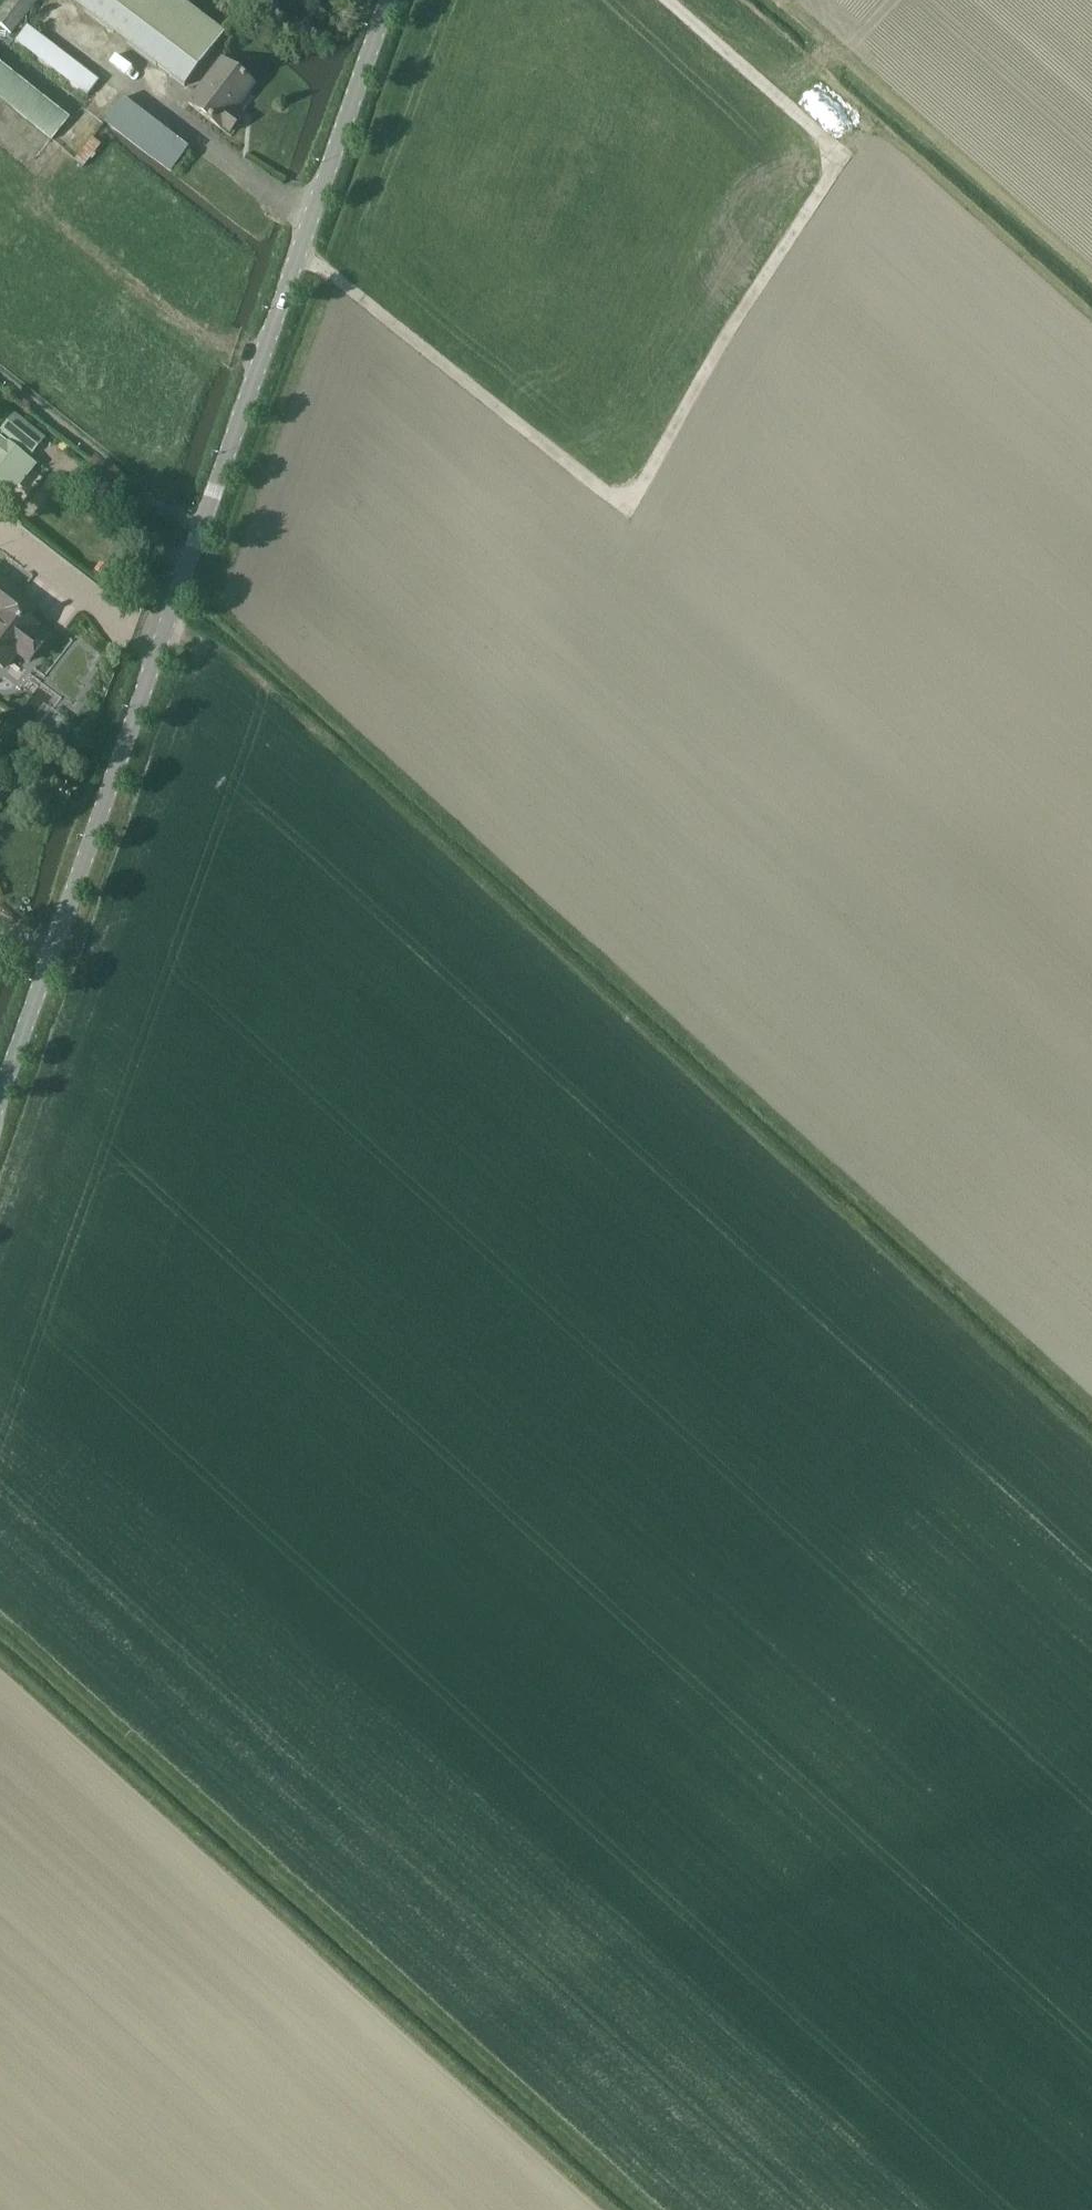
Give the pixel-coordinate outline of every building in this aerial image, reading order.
[(38,0),(10,0),(0,12),(0,26),(11,34),(38,0)] [(225,35),(181,0),(73,0),(185,87),(225,35)] [(87,97),(100,80),(27,25),(15,42),(87,97)] [(235,112),(254,87),(223,61),(188,106),(220,131),(223,128),(229,133),(241,117),(235,112)] [(70,120),(0,63),(0,97),(53,141),(70,120)] [(170,171),(187,149),(123,98),(105,120),(108,123),(170,171)] [(83,167),(101,145),(91,137),(74,159),(83,167)] [(45,438),(15,412),(0,431),(30,457),(45,438)] [(37,465),(8,441),(7,442),(0,437),(0,484),(2,482),(15,492),(37,465)] [(23,596),(0,578),(0,608),(8,615),(0,625),(0,668),(5,672),(18,655),(30,665),(46,644),(34,634),(40,627),(14,608),(23,596)]
